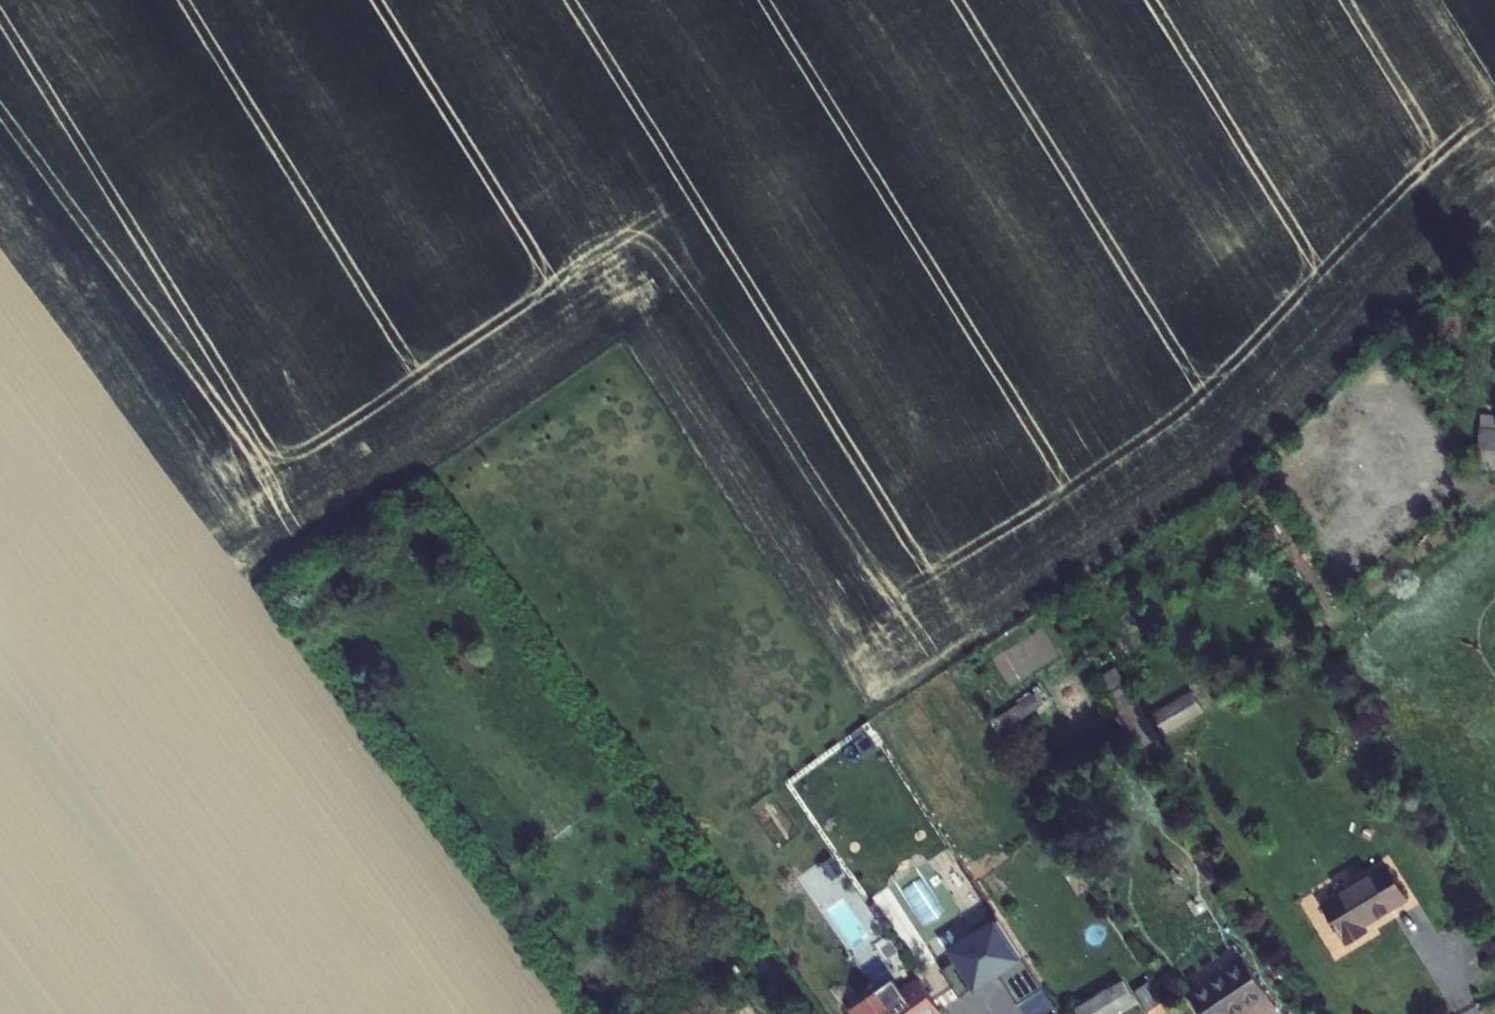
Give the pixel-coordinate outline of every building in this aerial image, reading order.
[(1478,413),(1476,466),(1494,467),(1494,414),(1478,413)] [(991,723),(1004,742),(1017,733),(1012,725),(1044,704),(1036,693),(991,723)] [(1165,734),(1201,712),(1190,694),(1154,715),(1165,734)] [(1345,943),(1365,932),(1362,926),(1405,900),(1385,865),(1321,903),(1345,943)] [(1044,989),(994,915),(973,930),(977,936),(982,945),(958,961),(942,972),(960,999),(998,974),(1019,1005),(1044,989)] [(952,952),(958,961),(982,945),(977,936),(952,952)] [(1189,994),(1202,1013),(1241,1013),(1246,1011),(1248,1013),(1268,1013),(1277,1008),(1244,958),(1189,994)] [(894,978),(860,1002),(868,1013),(928,1013),(939,1006),(921,981),(905,993),(894,978)] [(1151,1013),(1159,1013),(1170,1006),(1153,980),(1136,991),(1151,1013)] [(1078,1012),(1079,1013),(1118,1013),(1136,1002),(1123,982),(1078,1012)]
